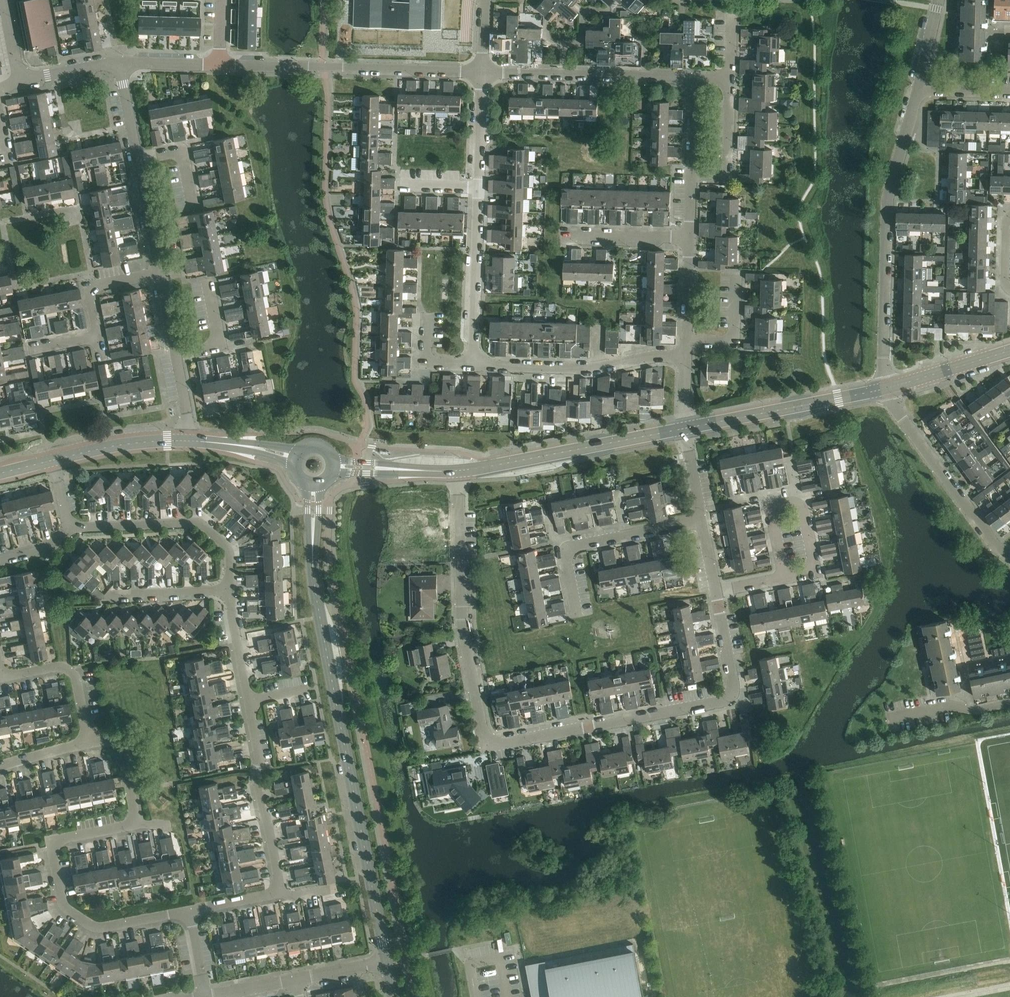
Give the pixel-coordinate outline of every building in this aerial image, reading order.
[(17,2),(26,51),(45,47),(55,45),(58,44),(49,0),(24,0),(17,2)] [(54,7),(55,12),(64,10),(72,9),(78,7),(79,15),(95,12),(93,0),(92,0),(77,3),(71,4),(63,5),(54,7)] [(354,26),(442,29),(443,0),(355,0),(354,26)] [(538,8),(546,15),(552,9),(559,0),(545,0),(538,8)] [(552,9),(556,13),(559,10),(572,21),(579,13),(572,7),(564,0),(559,0),(552,9)] [(630,5),(627,8),(633,13),(635,13),(637,11),(638,12),(645,4),(641,0),(624,0),(630,5)] [(962,12),(986,13),(986,1),(986,0),(963,0),(963,1),(962,12)] [(996,16),(1009,17),(1009,0),(996,0),(996,16)] [(239,6),(239,16),(257,16),(257,6),(239,6)] [(67,25),(58,27),(59,31),(76,28),(82,27),(97,24),(96,19),(99,18),(97,12),(95,12),(79,15),(81,22),(75,23),(67,25)] [(962,24),(962,36),(985,36),(986,25),(986,13),(962,12),(962,24)] [(139,15),(138,33),(149,33),(149,16),(139,15)] [(508,32),(504,32),(504,37),(504,38),(518,38),(519,24),(519,15),(508,15),(508,32)] [(149,16),(149,33),(159,34),(160,16),(149,16)] [(160,16),(159,34),(169,34),(170,16),(160,16)] [(170,16),(169,34),(180,34),(180,16),(170,16)] [(180,16),(180,34),(190,35),(190,17),(180,16)] [(239,16),(239,26),(256,27),(257,16),(239,16)] [(190,17),(190,35),(200,35),(201,17),(190,17)] [(611,27),(611,41),(625,42),(625,41),(625,36),(622,36),(622,18),(611,18),(611,27)] [(685,29),(685,43),(699,44),(699,43),(699,38),(696,38),(696,20),(685,20),(685,29)] [(76,28),(59,31),(60,35),(69,34),(77,33),(82,32),(84,39),(100,36),(97,24),(82,27),(76,28)] [(519,24),(518,38),(534,39),(542,39),(542,28),(525,28),(525,24),(519,24)] [(239,26),(238,36),(256,37),(256,27),(239,26)] [(587,29),(587,41),(596,41),(611,41),(611,27),(605,26),(605,30),(587,29)] [(661,32),(661,43),(670,43),(685,43),(685,29),(679,29),(679,32),(661,32)] [(742,29),(742,36),(760,37),(760,48),(780,49),(780,36),(768,35),(768,30),(742,29)] [(80,48),(72,49),(73,54),(81,53),(86,52),(102,49),(100,36),(84,39),(85,47),(80,48)] [(238,36),(238,47),(256,48),(256,37),(238,36)] [(961,47),(961,59),(969,59),(985,60),(985,48),(985,36),(962,36),(961,47)] [(495,38),(495,49),(512,49),(512,53),(518,53),(518,38),(504,38),(504,37),(495,37),(495,38)] [(518,53),(518,62),(529,62),(529,45),(533,45),(534,39),(518,38),(518,53)] [(587,41),(587,47),(596,47),(599,50),(599,64),(610,64),(610,58),(610,56),(611,41),(596,41),(587,41)] [(611,41),(610,56),(610,58),(616,59),(616,56),(633,56),(633,53),(634,42),(625,41),(625,42),(611,41)] [(670,59),(669,66),(673,66),(684,67),(684,58),(685,43),(670,43),(670,49),(673,49),(673,58),(672,58),(670,59)] [(685,43),(684,58),(690,58),(690,55),(708,55),(708,44),(699,43),(699,44),(685,43)] [(55,46),(47,48),(49,56),(51,56),(53,55),(57,55),(55,46)] [(741,60),(741,67),(767,67),(767,62),(779,62),(780,49),(760,48),(759,60),(741,60)] [(741,67),(741,74),(755,74),(755,86),(775,86),(775,73),(767,73),(767,67),(741,67)] [(400,94),(399,110),(412,111),(413,81),(408,80),(407,88),(407,94),(400,94)] [(413,81),(412,111),(424,111),(424,95),(417,95),(417,89),(418,81),(413,81)] [(424,95),(424,111),(436,111),(437,95),(429,95),(430,89),(430,81),(425,81),(425,89),(424,95)] [(437,95),(436,111),(449,112),(450,82),(445,82),(445,89),(445,95),(437,95)] [(450,82),(449,112),(462,112),(462,96),(454,96),(455,90),(455,82),(450,82)] [(511,97),(510,113),(523,114),(524,84),(519,84),(519,92),(519,98),(511,97)] [(524,84),(523,114),(535,114),(536,98),(528,98),(528,92),(529,84),(524,84)] [(535,114),(535,116),(548,116),(548,114),(549,84),(544,84),(544,92),(543,96),(536,96),(536,98),(535,114)] [(549,84),(548,114),(560,115),(561,99),(553,99),(553,93),(554,85),(549,84)] [(561,99),(560,115),(573,115),(573,99),(565,99),(566,93),(566,85),(561,85),(561,93),(561,99)] [(573,115),(572,119),(585,119),(585,116),(586,85),(581,85),(581,93),(581,99),(573,99),(573,115)] [(586,85),(585,116),(598,116),(598,100),(590,100),(591,94),(591,86),(586,85)] [(740,98),(740,105),(766,105),(766,99),(774,100),(775,86),(755,86),(754,98),(740,98)] [(18,98),(6,100),(7,106),(19,103),(30,101),(31,108),(48,105),(45,92),(29,96),(18,98)] [(364,95),(364,108),(394,109),(394,104),(380,104),(381,95),(364,95)] [(210,98),(198,101),(205,136),(211,135),(209,126),(207,115),(212,114),(213,114),(210,98)] [(198,101),(186,103),(189,119),(195,117),(197,128),(199,137),(205,136),(198,101)] [(653,113),(653,114),(683,115),(684,110),(675,110),(670,110),(670,102),(665,102),(654,101),(653,108),(653,113)] [(186,103),(174,105),(180,141),(186,140),(186,136),(183,120),(189,119),(186,103)] [(25,116),(10,119),(11,124),(50,117),(48,105),(31,108),(32,115),(25,116)] [(174,105),(161,108),(164,123),(171,122),(174,138),(175,142),(180,141),(174,105)] [(740,105),(740,112),(757,112),(757,124),(778,124),(778,111),(766,111),(766,105),(740,105)] [(161,108),(149,110),(153,131),(151,131),(154,146),(162,144),(159,130),(158,130),(157,125),(164,123),(161,108)] [(361,120),(361,121),(380,121),(380,113),(394,114),(394,109),(364,108),(364,113),(362,114),(361,120)] [(990,129),(990,133),(1001,134),(1002,134),(1002,130),(1003,113),(997,113),(997,111),(996,110),(992,110),(991,111),(991,112),(990,129)] [(941,147),(941,149),(946,149),(946,133),(948,132),(954,132),(954,128),(954,111),(942,111),(942,117),(942,123),(942,128),(942,129),(942,135),(941,141),(941,147)] [(954,132),(954,133),(966,133),(966,129),(966,112),(954,111),(954,128),(954,132)] [(966,112),(966,129),(978,129),(979,112),(966,112)] [(978,129),(977,133),(984,133),(984,129),(990,129),(991,112),(979,112),(978,129)] [(1002,134),(1009,134),(1009,113),(1003,113),(1002,130),(1002,134)] [(653,114),(653,127),(669,127),(669,120),(675,120),(683,120),(683,115),(653,114)] [(50,117),(11,124),(12,130),(24,128),(35,126),(36,132),(52,129),(54,128),(55,127),(54,122),(52,121),(51,122),(50,117)] [(359,120),(359,133),(393,134),(394,129),(380,128),(380,121),(361,121),(361,120),(359,120)] [(739,136),(739,143),(765,143),(765,137),(777,138),(778,124),(757,124),(757,136),(739,136)] [(653,127),(652,139),(669,139),(669,132),(675,132),(683,133),(683,127),(675,127),(669,127),(653,127)] [(26,141),(15,143),(16,149),(55,141),(52,129),(36,132),(37,139),(26,141)] [(359,133),(359,145),(361,145),(379,146),(379,138),(393,138),(393,134),(359,133)] [(208,148),(194,151),(195,157),(235,149),(233,137),(225,138),(218,139),(214,140),(215,148),(208,149),(208,148)] [(652,139),(652,151),(682,152),(682,148),(674,148),(668,147),(669,139),(652,139)] [(55,141),(16,149),(17,155),(32,152),(32,151),(39,150),(41,157),(57,154),(55,141)] [(120,142),(108,144),(111,161),(118,160),(120,171),(123,182),(128,181),(126,170),(120,142)] [(739,143),(738,150),(753,150),(752,162),(772,163),(773,150),(765,150),(765,143),(739,143)] [(108,144),(96,146),(103,185),(109,185),(107,173),(105,163),(111,161),(108,144)] [(361,145),(360,157),(393,159),(393,153),(379,153),(379,146),(361,145)] [(96,146),(84,149),(87,166),(94,165),(96,175),(98,186),(103,185),(96,146)] [(84,149),(71,151),(77,179),(79,190),(84,189),(82,178),(80,167),(87,166),(84,149)] [(235,149),(195,157),(196,163),(208,161),(210,162),(218,160),(218,165),(237,161),(235,149)] [(490,155),(489,161),(529,162),(531,162),(531,150),(509,149),(509,155),(490,155)] [(652,164),(668,165),(668,164),(668,157),(674,157),(682,157),(682,152),(652,151),(652,164)] [(951,153),(951,165),(967,165),(968,153),(953,152),(951,152),(951,153)] [(992,190),(992,193),(1004,193),(1005,177),(1004,177),(1005,162),(1005,154),(1004,154),(998,154),(998,177),(992,177),(992,190)] [(61,180),(60,181),(63,197),(64,197),(65,199),(70,198),(70,196),(75,195),(72,178),(69,164),(68,156),(62,157),(64,165),(66,175),(65,176),(61,177),(61,180)] [(358,157),(358,170),(366,170),(378,170),(379,164),(393,164),(393,159),(360,157),(358,157)] [(42,184),(35,185),(39,202),(51,200),(47,180),(45,168),(43,161),(38,162),(39,169),(40,173),(42,184)] [(209,173),(198,175),(199,181),(240,174),(237,161),(218,165),(219,170),(210,171),(209,173)] [(489,161),(489,167),(509,168),(509,174),(525,175),(529,175),(529,162),(489,161)] [(738,174),(738,181),(764,181),(764,176),(772,176),(772,163),(752,162),(752,174),(738,174)] [(951,165),(951,177),(967,177),(967,170),(973,170),(973,165),(967,165),(951,165)] [(366,170),(366,182),(382,183),(382,170),(378,170),(366,170)] [(240,174),(199,181),(201,187),(215,184),(222,182),(223,189),(242,186),(240,174)] [(489,180),(489,186),(525,187),(528,187),(529,187),(529,175),(525,175),(509,174),(508,181),(489,180)] [(951,177),(950,189),(967,189),(967,177),(951,177)] [(980,188),(980,189),(988,190),(989,189),(989,178),(981,178),(980,185),(980,188)] [(47,180),(51,200),(63,197),(60,181),(52,182),(52,179),(47,180)] [(362,182),(362,195),(365,195),(382,195),(382,188),(396,188),(396,183),(388,183),(382,183),(366,182),(362,182)] [(35,185),(23,188),(26,205),(39,202),(35,185)] [(574,189),(573,224),(578,224),(579,208),(584,208),(584,189),(584,187),(584,185),(574,185),(574,189)] [(217,197),(203,200),(204,206),(235,200),(245,198),(242,186),(223,189),(225,196),(218,198),(217,197)] [(489,186),(489,192),(508,193),(508,199),(525,199),(528,200),(528,187),(525,187),(489,186)] [(584,189),(584,208),(588,208),(588,224),(594,224),(595,187),(584,187),(584,189)] [(595,187),(594,224),(600,225),(600,209),(605,209),(606,190),(606,188),(595,187)] [(106,189),(90,192),(92,205),(128,198),(127,192),(114,194),(114,195),(108,196),(106,189)] [(562,189),(562,208),(567,208),(567,223),(567,224),(573,224),(574,189),(562,189)] [(947,194),(947,201),(950,201),(966,202),(980,202),(985,202),(985,196),(974,196),(974,193),(971,193),(971,189),(967,189),(950,189),(950,194),(947,194)] [(606,190),(605,209),(610,209),(609,225),(616,225),(617,190),(606,190)] [(617,190),(616,225),(621,225),(621,209),(627,210),(627,191),(617,190)] [(627,191),(627,210),(632,210),(631,225),(637,226),(638,191),(627,191)] [(638,191),(637,226),(643,226),(643,210),(648,210),(649,191),(638,191)] [(649,191),(648,210),(654,210),(653,226),(659,226),(660,192),(649,191)] [(660,192),(659,226),(664,226),(665,211),(670,211),(671,192),(660,192)] [(701,192),(701,198),(719,199),(719,211),(739,211),(739,198),(727,198),(727,192),(701,192)] [(365,195),(365,207),(395,208),(395,203),(381,203),(382,195),(365,195)] [(400,211),(399,230),(410,230),(411,196),(405,196),(405,212),(400,211)] [(411,196),(410,230),(421,231),(421,212),(416,212),(417,196),(411,196)] [(421,212),(421,231),(432,231),(433,197),(427,197),(427,212),(421,212)] [(433,197),(432,231),(442,231),(443,212),(438,212),(438,197),(433,197)] [(442,231),(442,235),(453,235),(453,231),(454,197),(449,197),(449,213),(443,212),(442,231)] [(453,231),(453,235),(464,235),(464,232),(465,213),(460,213),(460,197),(454,197),(453,231)] [(128,198),(92,205),(94,217),(111,214),(110,207),(116,205),(116,206),(129,204),(129,203),(128,198)] [(488,205),(488,211),(524,212),(525,199),(508,199),(507,205),(488,205)] [(537,200),(536,211),(545,211),(546,201),(537,200)] [(949,217),(988,218),(988,206),(972,205),(967,205),(967,207),(966,209),(962,213),(957,212),(949,212),(949,217)] [(360,207),(359,220),(381,220),(381,213),(395,213),(395,208),(365,207),(360,207)] [(205,212),(176,218),(177,224),(197,221),(198,226),(215,223),(212,211),(205,212)] [(488,211),(488,217),(507,217),(507,224),(524,224),(524,212),(488,211)] [(700,222),(700,229),(726,230),(727,224),(739,224),(739,211),(719,211),(718,223),(700,222)] [(898,213),(897,234),(909,234),(909,230),(910,213),(898,213)] [(910,213),(909,230),(921,230),(922,213),(910,213)] [(922,213),(921,230),(933,230),(934,214),(922,213)] [(111,214),(94,217),(97,229),(133,222),(132,217),(132,216),(119,219),(115,219),(112,217),(111,214)] [(934,214),(933,230),(946,231),(946,224),(946,214),(934,214)] [(949,217),(949,223),(956,223),(956,221),(968,222),(968,229),(971,229),(971,230),(988,230),(988,218),(949,217)] [(359,220),(359,232),(364,232),(394,233),(395,228),(381,228),(381,220),(359,220)] [(133,222),(97,229),(99,241),(116,238),(115,232),(122,230),(134,228),(134,227),(133,222)] [(199,232),(179,236),(181,242),(217,235),(215,223),(198,226),(199,232)] [(488,229),(488,236),(524,237),(524,224),(507,224),(507,230),(488,229)] [(700,229),(700,237),(718,237),(717,249),(738,249),(738,236),(726,236),(726,230),(700,229)] [(971,230),(971,242),(988,242),(988,230),(971,230)] [(364,232),(364,245),(382,245),(382,237),(394,237),(394,233),(364,232)] [(217,235),(181,242),(182,249),(202,245),(203,250),(219,247),(217,235)] [(488,236),(487,242),(507,242),(507,249),(523,249),(524,237),(488,236)] [(116,238),(99,241),(101,253),(138,246),(137,241),(137,240),(125,243),(117,244),(116,238)] [(949,241),(948,253),(956,253),(956,252),(957,241),(949,241)] [(971,252),(971,253),(987,254),(988,242),(971,242),(971,252)] [(933,244),(932,252),(937,252),(945,252),(945,246),(940,246),(937,246),(938,244),(933,244)] [(138,246),(101,253),(104,266),(121,263),(123,262),(123,258),(125,255),(139,252),(138,246)] [(204,256),(184,260),(185,267),(222,259),(219,247),(203,250),(204,256)] [(564,262),(564,278),(577,279),(577,263),(577,257),(577,249),(573,248),(572,260),(565,260),(564,261),(564,262)] [(389,249),(389,262),(405,263),(411,263),(419,263),(419,258),(411,258),(405,258),(405,250),(389,249)] [(699,260),(699,267),(725,268),(725,262),(737,263),(738,249),(717,249),(717,261),(699,260)] [(647,251),(646,263),(649,263),(679,265),(679,259),(671,259),(665,259),(665,251),(649,251),(647,251)] [(948,253),(948,265),(956,265),(956,258),(966,258),(966,264),(971,264),(971,265),(987,266),(987,254),(971,253),(971,252),(956,252),(956,253),(948,253)] [(907,255),(907,267),(923,267),(923,260),(945,260),(945,255),(924,255),(907,255)] [(487,266),(487,273),(514,274),(514,273),(515,257),(495,257),(495,266),(487,266)] [(602,263),(601,280),(614,280),(614,264),(607,264),(607,257),(602,257),(602,263)] [(222,259),(185,267),(187,273),(207,269),(208,275),(218,273),(224,272),(222,259)] [(389,262),(388,274),(404,275),(405,263),(389,262)] [(577,263),(577,279),(589,279),(589,263),(577,263)] [(589,263),(589,279),(601,280),(602,263),(589,263)] [(649,263),(648,276),(665,277),(665,269),(671,269),(679,269),(679,265),(649,263)] [(948,265),(947,277),(956,277),(956,265),(948,265)] [(971,265),(970,277),(987,278),(987,266),(971,265)] [(907,267),(906,279),(922,279),(927,279),(928,267),(923,267),(907,267)] [(235,283),(220,286),(221,292),(263,283),(265,283),(263,270),(258,272),(249,273),(241,275),(242,279),(236,281),(235,283)] [(0,273),(0,290),(1,293),(3,299),(7,298),(6,292),(13,291),(10,275),(3,276),(2,273),(0,273)] [(487,273),(487,280),(492,281),(492,292),(503,293),(503,291),(514,291),(518,291),(519,273),(514,273),(514,274),(487,273)] [(747,273),(746,279),(762,280),(762,293),(782,293),(782,280),(768,280),(768,274),(761,273),(747,273)] [(388,274),(388,287),(418,288),(418,283),(410,283),(404,283),(404,275),(388,274)] [(648,276),(648,288),(664,289),(665,277),(648,276)] [(947,284),(947,289),(955,289),(955,284),(956,277),(947,277),(947,284)] [(970,277),(970,290),(986,290),(987,278),(970,277)] [(906,279),(906,291),(922,291),(936,292),(944,292),(944,286),(927,286),(927,279),(922,279),(906,279)] [(263,283),(221,292),(222,297),(236,295),(238,296),(245,295),(246,299),(262,296),(265,296),(263,283)] [(388,287),(387,299),(404,300),(404,292),(410,292),(418,293),(418,288),(388,287)] [(79,288),(67,291),(70,308),(78,313),(81,329),(87,328),(79,288)] [(648,288),(648,301),(664,301),(664,294),(678,294),(678,290),(670,289),(664,289),(648,288)] [(116,301),(101,304),(102,310),(141,302),(139,290),(122,293),(124,300),(117,301),(116,301)] [(67,291),(55,293),(58,310),(70,308),(67,291)] [(906,291),(906,303),(922,303),(929,304),(929,296),(922,296),(922,291),(906,291)] [(55,293),(43,296),(46,312),(58,310),(55,293)] [(746,304),(746,311),(767,312),(767,306),(782,306),(782,293),(762,293),(762,305),(746,304)] [(983,312),(983,332),(983,333),(984,334),(989,334),(990,333),(990,332),(995,332),(995,326),(995,320),(995,314),(996,308),(996,302),(995,302),(996,293),(990,293),(989,310),(986,312),(983,312)] [(43,296),(31,298),(34,315),(36,326),(38,337),(44,336),(42,324),(40,314),(46,312),(43,296)] [(240,307),(224,310),(226,316),(265,308),(262,296),(246,299),(247,304),(241,305),(240,307)] [(31,298),(18,301),(21,317),(34,315),(31,298)] [(383,306),(383,311),(387,311),(387,312),(399,312),(403,313),(404,300),(387,299),(387,306),(383,306)] [(648,301),(647,313),(663,314),(664,306),(670,306),(678,307),(678,302),(670,301),(664,301),(648,301)] [(141,302),(102,310),(103,316),(119,313),(119,312),(126,311),(127,317),(144,314),(141,302)] [(906,303),(905,315),(922,315),(926,315),(927,310),(936,310),(936,304),(929,304),(922,303),(906,303)] [(265,308),(226,316),(227,322),(242,319),(242,318),(249,317),(250,324),(267,320),(265,308)] [(971,315),(971,331),(983,332),(983,312),(983,309),(978,309),(978,315),(971,315)] [(383,311),(383,324),(399,324),(399,312),(387,312),(387,311),(383,311)] [(746,311),(745,317),(757,318),(757,330),(777,331),(777,318),(766,318),(767,312),(746,311)] [(647,313),(647,326),(677,327),(677,322),(669,321),(663,321),(663,314),(647,313)] [(121,325),(106,328),(107,334),(146,326),(144,314),(127,317),(128,324),(121,326),(121,325)] [(947,331),(947,332),(947,333),(953,333),(954,332),(954,331),(959,331),(959,314),(947,314),(947,331)] [(959,314),(959,331),(971,331),(971,315),(959,314)] [(905,315),(905,327),(921,327),(922,315),(905,315)] [(512,340),(512,342),(517,343),(517,356),(522,356),(524,322),(524,317),(513,317),(513,322),(512,340)] [(66,320),(60,321),(62,333),(68,331),(66,320)] [(245,332),(229,335),(230,341),(257,335),(270,333),(267,320),(250,324),(252,331),(245,332)] [(535,322),(534,341),(539,341),(538,357),(544,357),(546,323),(546,321),(535,320),(535,322)] [(20,327),(19,321),(3,324),(0,323),(0,331),(20,327)] [(60,321),(54,322),(57,334),(62,333),(60,321)] [(491,321),(491,339),(496,340),(495,356),(501,356),(502,321),(491,321)] [(502,321),(501,356),(507,356),(508,340),(512,340),(513,322),(502,321)] [(524,322),(522,356),(528,357),(529,341),(534,341),(535,322),(524,322)] [(546,323),(544,357),(550,357),(551,342),(556,342),(556,323),(546,323)] [(556,323),(556,342),(561,342),(560,358),(566,358),(567,323),(556,323)] [(567,323),(566,358),(572,358),(572,347),(578,343),(578,342),(577,342),(578,336),(578,330),(578,324),(567,323)] [(382,335),(382,336),(399,337),(405,337),(413,337),(413,333),(405,332),(399,332),(399,324),(383,324),(382,335)] [(642,325),(641,344),(660,344),(661,338),(663,338),(663,333),(667,333),(667,335),(669,335),(677,335),(677,327),(647,326),(642,325)] [(36,326),(30,327),(32,338),(38,337),(36,326)] [(146,326),(107,334),(108,340),(124,337),(126,336),(127,343),(132,342),(149,339),(146,326)] [(0,331),(0,337),(6,336),(21,333),(20,327),(0,331)] [(905,327),(905,339),(921,339),(921,333),(929,333),(935,333),(935,340),(936,340),(942,340),(943,340),(943,328),(935,328),(921,327),(905,327)] [(745,343),(744,349),(765,350),(765,344),(776,344),(777,331),(757,330),(756,343),(745,343)] [(377,335),(377,348),(382,348),(382,349),(398,349),(398,342),(412,342),(413,337),(405,337),(399,337),(382,336),(382,335),(377,335)] [(126,350),(111,353),(112,359),(151,351),(149,339),(132,342),(133,349),(126,350)] [(25,352),(24,346),(8,349),(1,351),(0,345),(0,356),(25,352)] [(84,349),(79,350),(86,390),(99,387),(95,370),(88,372),(87,365),(84,349)] [(382,349),(382,361),(412,362),(412,357),(404,357),(398,357),(398,349),(382,349)] [(78,374),(71,375),(74,392),(86,390),(79,350),(73,351),(76,367),(78,374)] [(253,351),(247,352),(254,391),(258,390),(262,390),(262,393),(264,394),(273,392),(273,391),(271,380),(270,379),(265,380),(264,372),(259,373),(257,365),(256,365),(253,351)] [(0,356),(0,369),(5,368),(3,361),(10,360),(10,361),(26,358),(25,352),(0,356)] [(244,376),(239,376),(242,393),(243,393),(244,394),(244,395),(253,393),(254,392),(253,391),(254,391),(247,352),(241,353),(244,368),(242,370),(244,376)] [(60,354),(54,355),(56,367),(57,373),(58,372),(62,394),(74,392),(71,375),(64,377),(62,370),(63,369),(60,354)] [(54,355),(48,356),(51,368),(56,367),(54,355)] [(228,355),(222,356),(230,396),(242,393),(239,376),(232,378),(231,371),(228,355)] [(147,379),(140,380),(143,397),(155,395),(150,367),(148,356),(142,357),(145,368),(147,379)] [(222,380),(215,381),(218,398),(230,396),(222,356),(217,358),(220,373),(222,380)] [(35,359),(29,360),(33,376),(37,399),(50,397),(46,380),(39,381),(37,371),(38,371),(35,359)] [(204,360),(198,361),(204,392),(203,393),(202,394),(203,399),(204,399),(205,399),(205,401),(218,398),(215,381),(208,383),(206,376),(207,376),(204,360)] [(379,367),(379,372),(380,373),(381,373),(381,374),(398,374),(399,374),(399,370),(403,368),(412,368),(412,362),(382,361),(382,365),(380,366),(379,367)] [(702,368),(701,385),(709,386),(709,379),(729,380),(730,362),(709,361),(709,368),(702,368)] [(105,364),(98,365),(106,405),(119,402),(115,385),(109,386),(105,364)] [(0,369),(0,382),(29,376),(28,370),(13,373),(13,374),(6,375),(5,368),(0,369)] [(130,370),(125,371),(131,400),(143,397),(140,380),(139,375),(132,377),(131,371),(130,370)] [(122,384),(115,385),(119,402),(131,400),(125,371),(120,372),(120,373),(122,384)] [(54,378),(46,380),(50,397),(62,394),(58,372),(57,373),(53,373),(54,378)] [(616,395),(616,407),(628,407),(629,376),(629,372),(623,373),(622,391),(616,391),(616,395)] [(653,373),(652,403),(664,403),(665,387),(659,387),(660,372),(653,372),(653,373)] [(644,384),(640,384),(640,392),(640,403),(652,403),(653,373),(647,373),(646,383),(644,384)] [(437,393),(437,410),(449,410),(450,375),(444,374),(444,393),(437,393)] [(450,375),(449,410),(461,411),(462,394),(456,394),(456,375),(450,375)] [(462,394),(461,411),(474,411),(475,375),(469,375),(468,394),(462,394)] [(475,375),(474,411),(486,411),(487,395),(481,394),(481,375),(475,375)] [(604,380),(604,412),(616,412),(616,407),(616,395),(610,395),(610,375),(605,377),(605,380),(604,380)] [(487,395),(486,411),(499,412),(500,376),(494,376),(493,395),(487,395)] [(500,376),(499,412),(511,412),(512,395),(506,395),(506,376),(500,376)] [(629,376),(628,407),(640,408),(640,403),(640,392),(635,391),(635,376),(629,376)] [(999,384),(1008,397),(1009,396),(1009,378),(1009,377),(999,384)] [(580,384),(579,416),(592,416),(592,412),(592,399),(591,399),(591,395),(586,395),(587,384),(587,378),(580,378),(580,384)] [(591,395),(591,399),(592,399),(592,412),(604,412),(604,380),(599,380),(598,395),(592,394),(591,395)] [(23,382),(18,383),(20,390),(19,391),(25,422),(30,421),(31,422),(32,423),(36,422),(36,421),(36,420),(38,419),(36,409),(34,400),(27,401),(25,389),(23,382)] [(531,424),(531,430),(544,430),(544,424),(543,424),(543,408),(544,403),(538,403),(539,383),(532,383),(532,393),(531,424)] [(377,396),(376,412),(394,413),(394,408),(395,384),(386,384),(386,394),(382,394),(382,396),(377,396)] [(395,384),(394,408),(406,408),(407,394),(407,392),(401,392),(401,384),(395,384)] [(407,394),(406,408),(418,409),(419,385),(413,384),(413,394),(407,394)] [(568,404),(567,416),(568,416),(579,416),(580,384),(575,384),(574,399),(568,399),(568,404)] [(999,384),(990,391),(999,404),(1008,397),(999,384)] [(419,385),(418,409),(431,409),(431,395),(425,395),(425,385),(419,385)] [(543,408),(543,424),(544,424),(555,425),(555,420),(556,388),(550,388),(550,403),(544,403),(543,408)] [(556,388),(555,420),(568,420),(568,416),(567,416),(568,404),(562,404),(563,388),(556,388)] [(16,403),(9,405),(13,424),(17,423),(18,425),(19,426),(24,425),(25,423),(25,422),(19,391),(14,392),(16,403)] [(990,391),(980,398),(989,411),(995,407),(997,410),(1001,407),(999,404),(990,391)] [(519,407),(519,424),(531,424),(532,393),(526,393),(526,408),(519,407)] [(1,427),(13,424),(9,405),(2,406),(0,394),(0,423),(1,427)] [(980,398),(970,406),(979,418),(985,414),(988,419),(992,415),(989,411),(980,398)] [(928,420),(928,421),(934,429),(935,428),(938,431),(953,420),(965,412),(969,409),(961,399),(956,402),(960,408),(956,411),(955,410),(950,414),(949,414),(946,410),(937,416),(937,415),(935,415),(928,420)] [(969,409),(965,412),(972,422),(976,419),(969,409)] [(1000,425),(1002,429),(1009,423),(1009,419),(1009,418),(1000,425)] [(976,419),(972,422),(976,427),(979,431),(983,428),(976,419)] [(953,420),(938,431),(945,441),(958,432),(957,431),(963,427),(960,422),(956,425),(953,420)] [(1000,425),(989,433),(992,436),(1002,429),(1000,425)] [(958,432),(945,441),(952,451),(965,441),(979,431),(976,427),(969,433),(968,432),(961,437),(958,432)] [(983,428),(979,431),(986,441),(990,438),(983,428)] [(997,435),(993,438),(1001,449),(1005,446),(1004,445),(997,435)] [(990,438),(986,441),(993,451),(997,448),(990,438)] [(965,441),(952,451),(959,460),(976,448),(978,446),(975,442),(968,447),(965,441)] [(1001,449),(1005,454),(1009,450),(1009,449),(1009,448),(1009,441),(1004,445),(1005,446),(1001,449)] [(782,448),(770,450),(777,487),(783,486),(781,472),(780,473),(778,466),(786,464),(784,458),(782,448)] [(811,459),(797,462),(799,468),(836,460),(833,448),(817,451),(818,459),(811,460),(811,459)] [(976,448),(959,460),(966,470),(983,458),(983,457),(988,453),(985,448),(979,452),(976,448)] [(997,448),(993,451),(1000,460),(1004,457),(997,448)] [(770,450),(758,452),(761,469),(768,468),(769,475),(771,488),(777,487),(770,450)] [(758,452),(746,455),(753,492),(759,491),(756,477),(755,477),(754,470),(761,469),(758,452)] [(746,455),(734,457),(737,474),(744,472),(745,479),(744,479),(747,493),(753,492),(746,455)] [(734,457),(721,459),(726,484),(727,488),(728,497),(734,495),(732,482),(731,482),(730,475),(737,474),(734,457)] [(1000,460),(1007,470),(1009,468),(1009,465),(1004,457),(1000,460)] [(983,458),(966,470),(973,480),(988,469),(989,468),(990,467),(983,458)] [(836,460),(799,468),(800,474),(813,471),(813,470),(818,469),(820,476),(821,476),(838,473),(843,472),(841,460),(836,460)] [(988,469),(973,480),(980,490),(993,480),(995,479),(988,469)] [(179,482),(176,486),(181,490),(177,494),(178,508),(184,508),(184,496),(194,485),(193,485),(197,481),(200,477),(193,470),(190,470),(188,472),(179,482)] [(198,489),(191,497),(192,507),(198,507),(197,499),(215,480),(214,480),(205,472),(200,477),(197,481),(193,485),(194,485),(198,489)] [(159,487),(157,489),(159,491),(160,495),(161,509),(167,508),(166,497),(176,486),(179,482),(170,473),(162,482),(162,483),(158,486),(159,487)] [(215,480),(197,499),(198,507),(202,507),(202,503),(207,497),(209,497),(213,492),(214,492),(218,495),(219,494),(231,481),(221,473),(214,480),(215,480)] [(816,484),(802,487),(803,492),(810,491),(841,485),(838,473),(821,476),(823,483),(816,484)] [(144,483),(141,487),(146,492),(142,496),(143,510),(149,509),(149,498),(157,489),(159,487),(158,486),(162,483),(162,482),(152,474),(144,483)] [(127,484),(123,488),(124,488),(128,493),(125,496),(126,510),(132,510),(131,498),(141,487),(144,483),(135,475),(127,484)] [(109,485),(106,489),(111,493),(107,497),(108,511),(114,511),(113,499),(114,499),(124,488),(123,488),(127,484),(117,476),(109,485)] [(93,484),(88,490),(93,494),(90,498),(91,512),(97,512),(96,500),(106,489),(109,485),(100,477),(99,478),(98,477),(96,477),(92,482),(92,483),(93,484)] [(1003,477),(993,484),(996,487),(1006,480),(1003,477)] [(219,503),(211,512),(216,516),(240,489),(231,481),(219,494),(225,498),(220,504),(219,503)] [(625,488),(626,494),(646,490),(647,496),(664,493),(661,481),(625,488)] [(993,484),(983,491),(986,495),(996,487),(993,484)] [(240,489),(216,516),(220,520),(229,510),(229,509),(232,506),(238,510),(249,498),(240,489)] [(613,490),(601,493),(607,524),(614,523),(612,516),(611,508),(616,507),(613,490)] [(51,491),(39,494),(47,529),(53,527),(51,516),(50,516),(49,509),(55,507),(51,491)] [(983,491),(973,498),(977,503),(987,496),(986,495),(983,491)] [(601,493),(589,495),(592,511),(598,510),(599,518),(601,526),(607,524),(601,493)] [(647,496),(627,500),(629,507),(648,503),(650,509),(666,505),(666,502),(667,502),(667,501),(666,495),(665,495),(664,495),(664,493),(647,496)] [(39,494),(27,497),(31,513),(37,512),(39,519),(42,530),(47,529),(39,494)] [(589,495),(577,497),(584,529),(590,528),(588,520),(587,512),(592,511),(589,495)] [(997,509),(1006,522),(1009,519),(1009,507),(1006,502),(1001,495),(997,498),(1002,505),(997,509)] [(837,498),(813,503),(814,509),(828,506),(832,505),(833,512),(851,508),(848,496),(841,497),(837,498)] [(27,497),(15,499),(23,534),(29,533),(26,522),(25,515),(31,513),(27,497)] [(577,497),(566,499),(569,516),(574,515),(575,523),(577,530),(584,529),(577,497)] [(238,520),(230,529),(234,533),(258,506),(249,498),(238,510),(243,515),(238,520)] [(15,499),(2,502),(3,504),(3,506),(8,523),(12,522),(15,524),(17,536),(23,534),(15,499)] [(566,499),(553,502),(558,526),(559,534),(566,532),(565,525),(563,517),(569,516),(566,499)] [(523,502),(505,505),(506,511),(524,507),(523,502)] [(992,512),(986,516),(996,529),(1006,522),(997,509),(991,502),(987,505),(992,512)] [(650,509),(630,513),(631,519),(651,515),(652,521),(669,518),(666,505),(650,509)] [(258,506),(234,533),(239,537),(248,527),(247,526),(251,522),(256,527),(268,514),(258,506)] [(724,510),(724,511),(725,516),(726,517),(727,516),(728,522),(762,515),(761,509),(743,512),(742,506),(725,509),(726,510),(724,510)] [(524,507),(506,511),(508,518),(510,517),(511,523),(544,517),(543,511),(542,508),(530,510),(530,511),(526,512),(525,507),(524,507)] [(830,518),(816,521),(818,528),(853,521),(851,508),(833,512),(835,518),(830,519),(830,518)] [(256,527),(254,529),(260,535),(280,526),(268,514),(256,527)] [(728,527),(727,528),(728,533),(729,534),(747,531),(746,525),(763,521),(762,515),(728,522),(729,527),(728,527)] [(511,523),(507,524),(509,536),(510,536),(513,535),(530,532),(529,525),(534,524),(534,525),(545,523),(544,517),(511,523)] [(853,521),(818,528),(819,533),(833,531),(833,530),(837,529),(838,536),(855,532),(853,521)] [(280,526),(260,535),(261,543),(263,543),(281,542),(280,526)] [(729,534),(728,535),(730,541),(731,541),(732,541),(733,546),(767,539),(766,533),(748,537),(747,531),(729,534)] [(513,535),(510,536),(513,547),(514,548),(515,548),(549,541),(548,536),(541,537),(538,536),(531,538),(530,532),(513,535)] [(835,543),(821,546),(822,552),(858,545),(855,532),(838,536),(840,543),(835,544),(835,543)] [(663,539),(657,541),(664,576),(677,573),(673,557),(666,558),(665,552),(666,552),(663,539)] [(767,539),(733,546),(735,558),(751,555),(750,549),(768,545),(767,539)] [(186,550),(186,551),(189,554),(201,565),(201,576),(207,575),(207,563),(203,558),(207,553),(194,541),(186,550)] [(656,560),(649,561),(652,578),(664,576),(657,541),(652,542),(654,554),(655,554),(656,560)] [(168,551),(168,552),(172,555),(183,566),(184,577),(190,576),(189,563),(185,559),(189,554),(186,551),(186,550),(177,542),(168,551)] [(257,550),(245,550),(245,556),(281,555),(281,542),(263,543),(264,550),(257,550)] [(151,552),(154,556),(159,560),(166,566),(166,577),(172,577),(172,564),(167,560),(172,555),(168,552),(168,551),(159,543),(151,552)] [(133,553),(137,557),(141,560),(148,567),(149,578),(155,578),(154,565),(159,560),(154,556),(151,552),(142,544),(133,553)] [(639,544),(633,545),(640,580),(652,578),(649,561),(642,563),(641,556),(639,544)] [(98,555),(113,568),(114,580),(120,580),(119,566),(115,562),(119,558),(119,557),(116,554),(107,545),(98,555)] [(116,554),(119,557),(119,558),(131,568),(131,579),(137,579),(137,566),(136,565),(141,560),(137,557),(133,553),(124,545),(116,554)] [(632,565),(625,566),(628,583),(640,580),(633,545),(628,546),(630,558),(632,565)] [(858,545),(822,552),(824,557),(837,555),(837,554),(842,553),(843,560),(860,557),(858,545)] [(89,546),(81,556),(94,567),(98,563),(108,572),(108,580),(114,580),(113,568),(98,555),(89,546)] [(615,549),(609,550),(616,585),(628,583),(625,566),(618,567),(616,561),(617,561),(615,549)] [(535,550),(519,553),(521,566),(556,559),(555,553),(543,556),(537,557),(535,550)] [(607,569),(600,571),(603,587),(616,585),(609,550),(603,551),(605,563),(606,563),(607,569)] [(281,555),(245,556),(245,562),(257,562),(257,561),(264,561),(265,568),(282,567),(281,555)] [(751,555),(735,558),(737,571),(772,564),(770,558),(753,561),(751,555)] [(81,556),(72,565),(96,586),(100,582),(93,576),(94,570),(95,569),(94,567),(81,556)] [(840,567),(826,570),(827,576),(863,569),(860,557),(843,560),(844,567),(840,568),(840,567)] [(556,559),(521,566),(523,578),(540,574),(539,568),(545,566),(545,567),(557,565),(556,559)] [(72,565),(64,574),(77,586),(81,581),(92,591),(96,586),(72,565)] [(282,567),(265,568),(265,580),(282,579),(282,567)] [(0,578),(0,584),(10,582),(11,583),(17,582),(18,587),(33,584),(31,572),(0,578)] [(540,574),(523,578),(526,590),(542,587),(548,585),(561,583),(560,577),(547,579),(548,580),(541,581),(540,574)] [(437,576),(411,577),(412,599),(416,599),(416,618),(435,618),(434,598),(438,598),(437,576)] [(282,579),(265,580),(266,593),(283,592),(282,579)] [(857,589),(851,590),(854,606),(866,603),(861,580),(856,581),(857,589)] [(561,583),(548,585),(550,591),(562,589),(561,583)] [(814,583),(809,584),(815,619),(828,617),(825,600),(817,602),(816,595),(817,595),(814,583)] [(13,596),(5,597),(6,602),(14,600),(20,599),(36,596),(38,596),(39,594),(37,585),(35,584),(33,584),(18,587),(19,594),(13,596)] [(807,603),(800,605),(803,622),(815,619),(809,584),(803,585),(805,597),(806,597),(807,603)] [(843,584),(837,585),(842,608),(854,606),(851,590),(844,591),(843,584)] [(833,593),(827,594),(830,610),(842,608),(837,585),(832,586),(833,593)] [(542,587),(526,590),(528,602),(545,599),(542,587)] [(790,587),(784,589),(791,624),(803,622),(800,605),(793,606),(792,600),(793,600),(790,587)] [(778,607),(775,608),(776,610),(779,626),(778,626),(779,631),(792,628),(791,624),(784,589),(778,590),(781,604),(778,607)] [(259,599),(247,600),(247,606),(283,604),(283,592),(266,593),(266,600),(259,600),(259,599)] [(766,592),(760,593),(767,629),(778,626),(779,626),(776,610),(769,611),(767,605),(768,604),(766,592)] [(751,614),(754,631),(767,629),(760,593),(754,595),(756,607),(757,606),(758,613),(751,614)] [(14,600),(6,602),(7,607),(15,605),(21,604),(22,611),(38,608),(36,596),(20,599),(14,600)] [(545,599),(528,602),(530,614),(547,611),(545,599)] [(565,602),(552,604),(553,610),(566,608),(565,602)] [(283,604),(247,606),(248,612),(249,612),(259,611),(259,610),(267,610),(267,618),(284,617),(283,604)] [(690,605),(674,608),(677,621),(693,618),(690,605)] [(136,626),(133,630),(139,636),(142,635),(144,634),(151,626),(162,613),(165,609),(162,606),(158,610),(151,617),(147,613),(147,614),(136,626)] [(18,620),(10,621),(11,626),(19,625),(25,624),(41,621),(38,608),(22,611),(24,619),(18,620)] [(177,612),(166,625),(169,628),(167,630),(172,634),(174,632),(180,626),(193,612),(192,612),(189,608),(182,616),(177,612)] [(193,612),(180,626),(188,633),(193,637),(203,626),(198,622),(199,621),(205,615),(208,611),(204,608),(197,615),(193,611),(192,612),(193,612)] [(547,611),(530,614),(533,627),(549,624),(548,617),(555,616),(567,613),(566,608),(553,610),(547,611)] [(162,613),(151,626),(159,633),(166,625),(177,612),(173,609),(170,613),(165,609),(162,613)] [(131,615),(120,627),(121,627),(124,630),(123,631),(123,632),(126,635),(127,635),(128,634),(129,634),(133,630),(136,626),(147,614),(143,610),(136,618),(132,614),(131,614),(131,615)] [(70,623),(69,624),(70,631),(80,640),(83,640),(83,636),(87,632),(90,629),(90,628),(101,616),(97,613),(90,620),(86,616),(80,611),(70,623)] [(105,628),(100,634),(103,637),(109,631),(113,635),(121,627),(120,627),(131,615),(131,614),(128,611),(121,619),(116,615),(105,628)] [(90,629),(87,632),(92,637),(94,638),(95,639),(97,639),(98,639),(98,636),(100,634),(105,628),(116,615),(112,612),(105,619),(101,615),(101,616),(90,628),(90,629)] [(693,618),(677,621),(679,633),(695,630),(694,622),(711,619),(710,614),(706,615),(698,617),(698,616),(694,617),(693,618)] [(205,615),(199,621),(204,625),(209,619),(205,615)] [(934,623),(923,625),(926,637),(928,648),(952,643),(950,635),(952,634),(952,631),(951,626),(948,626),(947,620),(934,623)] [(19,625),(11,626),(12,631),(20,630),(26,628),(27,636),(43,633),(41,621),(25,624),(19,625)] [(982,622),(964,626),(966,632),(983,628),(982,622)] [(269,638),(257,640),(259,646),(296,639),(295,635),(294,627),(292,626),(282,628),(282,630),(275,632),(276,638),(269,639),(269,638)] [(695,630),(679,633),(682,645),(697,642),(715,638),(714,634),(696,637),(695,630)] [(29,643),(11,646),(12,651),(16,651),(24,649),(30,648),(45,645),(43,633),(27,636),(29,643)] [(981,634),(969,636),(973,660),(986,657),(981,634)] [(697,642),(682,645),(684,657),(700,654),(698,647),(716,643),(715,638),(697,642)] [(296,639),(259,646),(260,652),(271,650),(271,649),(278,648),(279,653),(296,650),(295,643),(297,643),(296,639)] [(418,648),(408,649),(411,664),(421,663),(421,665),(430,663),(433,679),(452,675),(447,654),(435,656),(432,643),(418,646),(418,648)] [(952,643),(928,648),(931,660),(933,671),(956,666),(955,659),(957,658),(957,654),(956,650),(953,651),(952,643)] [(24,649),(16,651),(17,655),(25,654),(31,653),(32,660),(48,657),(45,645),(30,648),(24,649)] [(992,650),(993,656),(1009,652),(1009,646),(992,650)] [(273,660),(262,662),(263,668),(300,661),(299,657),(297,657),(296,650),(279,653),(275,654),(276,660),(273,660)] [(684,657),(682,657),(685,669),(686,669),(720,663),(719,658),(701,661),(700,654),(684,657)] [(762,667),(749,670),(750,675),(779,669),(777,656),(761,659),(762,667)] [(187,672),(184,672),(185,673),(223,666),(222,660),(210,662),(210,663),(204,664),(203,658),(185,662),(187,672)] [(300,661),(263,668),(264,674),(275,672),(275,671),(282,670),(283,675),(300,672),(299,665),(301,665),(300,661)] [(993,668),(998,692),(1009,689),(1009,665),(1008,662),(1004,663),(1000,664),(1000,667),(993,668)] [(685,669),(682,670),(685,682),(689,681),(689,682),(704,679),(703,671),(721,667),(720,663),(686,669),(685,669)] [(223,666),(185,673),(185,674),(188,674),(189,683),(207,680),(206,675),(213,673),(213,674),(224,672),(223,666)] [(956,666),(933,671),(935,683),(938,694),(961,689),(959,680),(962,680),(961,677),(960,671),(958,672),(956,666)] [(651,668),(638,671),(641,688),(648,686),(650,693),(649,693),(651,705),(657,704),(656,698),(651,668)] [(750,675),(746,675),(746,680),(764,677),(765,684),(781,681),(787,680),(785,668),(779,669),(750,675)] [(976,672),(970,673),(975,697),(987,694),(998,692),(993,668),(984,670),(984,668),(981,668),(975,669),(976,672)] [(638,671),(626,673),(633,709),(639,707),(636,696),(635,689),(641,688),(638,671)] [(626,673),(614,676),(617,692),(617,694),(624,693),(625,698),(624,698),(627,710),(633,709),(626,673)] [(614,676),(602,678),(609,713),(614,712),(612,700),(611,700),(610,694),(617,692),(614,676)] [(602,678),(589,680),(592,697),(600,696),(601,702),(600,702),(603,714),(609,713),(602,678)] [(191,693),(188,693),(189,694),(227,687),(226,681),(214,683),(215,684),(208,685),(207,680),(189,683),(191,693)] [(570,680),(557,682),(564,718),(570,717),(568,704),(566,698),(573,697),(570,680)] [(764,692),(749,694),(750,699),(754,699),(761,697),(768,696),(784,693),(789,692),(787,680),(781,681),(765,684),(763,684),(764,692)] [(557,682),(545,685),(548,701),(555,700),(557,707),(556,707),(558,719),(564,718),(557,682)] [(545,685),(533,687),(540,723),(546,721),(543,709),(541,703),(548,701),(545,685)] [(58,686),(52,687),(59,722),(72,720),(68,703),(61,704),(60,697),(58,686)] [(51,706),(44,708),(47,725),(59,722),(52,687),(46,688),(49,700),(49,699),(51,706)] [(227,687),(189,694),(189,696),(191,705),(194,705),(193,705),(211,701),(210,696),(217,695),(228,693),(227,687)] [(533,687),(521,689),(524,706),(525,712),(532,712),(534,724),(540,723),(533,687)] [(521,689),(509,692),(515,727),(522,726),(519,714),(518,714),(517,708),(524,706),(521,689)] [(34,691),(28,692),(35,727),(47,725),(44,708),(37,709),(35,702),(36,702),(34,691)] [(26,711),(19,712),(23,729),(35,727),(28,692),(22,693),(24,704),(25,704),(26,711)] [(496,694),(499,711),(500,716),(505,715),(508,717),(510,728),(515,727),(509,692),(496,694)] [(761,697),(754,699),(755,703),(769,701),(770,709),(786,705),(784,693),(768,696),(761,697)] [(10,695),(4,696),(11,732),(23,729),(19,712),(13,714),(11,707),(12,707),(10,695)] [(0,716),(0,734),(11,732),(4,696),(0,697),(0,709),(1,709),(2,716),(0,716)] [(195,714),(192,714),(193,716),(231,708),(230,702),(219,705),(212,706),(211,701),(193,705),(194,705),(195,714)] [(313,703),(307,705),(314,740),(325,738),(322,721),(316,722),(315,715),(313,703)] [(410,703),(401,705),(403,715),(412,713),(410,703)] [(306,724),(300,725),(303,742),(314,740),(307,705),(301,706),(304,717),(306,724)] [(448,706),(419,712),(421,725),(436,722),(437,732),(436,732),(439,749),(461,744),(458,727),(453,728),(448,706)] [(192,717),(191,718),(193,727),(198,726),(211,723),(211,724),(215,723),(214,717),(221,716),(232,714),(231,708),(193,716),(193,717),(192,717)] [(286,709),(293,744),(294,749),(304,747),(303,742),(300,725),(295,726),(293,719),(294,719),(292,708),(286,709)] [(284,727),(278,728),(279,733),(282,746),(293,744),(286,709),(280,710),(282,721),(283,721),(284,727)] [(744,732),(732,734),(735,752),(748,749),(746,740),(752,739),(747,713),(741,714),(740,714),(744,732)] [(717,719),(710,720),(715,746),(721,745),(723,754),(735,752),(732,734),(720,737),(717,719)] [(706,735),(694,738),(697,755),(710,752),(709,747),(715,746),(710,720),(703,722),(706,735)] [(194,737),(191,737),(191,739),(229,731),(228,725),(217,727),(217,728),(212,729),(211,724),(211,723),(198,726),(193,727),(192,727),(194,737)] [(680,726),(673,727),(678,753),(684,752),(685,757),(697,755),(694,738),(682,740),(680,726)] [(669,746),(658,749),(661,766),(674,764),(672,754),(678,753),(673,727),(666,729),(669,746)] [(229,731),(191,739),(191,740),(194,739),(196,748),(196,749),(214,745),(213,740),(219,739),(230,737),(229,731)] [(643,733),(635,735),(640,760),(646,759),(648,769),(649,772),(662,770),(661,766),(658,749),(646,751),(643,733)] [(625,751),(613,753),(617,771),(630,769),(628,763),(634,761),(629,736),(622,737),(625,751)] [(599,742),(592,743),(597,769),(603,768),(604,774),(617,771),(613,753),(602,755),(599,742)] [(588,762),(577,764),(580,782),(593,779),(591,770),(597,769),(592,743),(585,744),(588,762)] [(196,748),(193,749),(195,760),(233,752),(232,746),(221,749),(215,750),(214,745),(196,749),(196,748)] [(562,749),(555,750),(560,776),(566,775),(567,784),(580,782),(577,764),(565,767),(562,749)] [(550,766),(539,768),(542,785),(555,783),(554,777),(560,776),(555,750),(548,752),(550,766)] [(233,752),(195,760),(197,771),(200,770),(218,767),(217,761),(223,760),(234,758),(233,752)] [(524,756),(518,758),(522,783),(529,782),(530,788),(530,791),(543,789),(542,785),(539,768),(527,770),(524,756)] [(443,767),(441,760),(432,762),(433,769),(443,767)] [(103,761),(97,762),(104,797),(117,795),(116,789),(115,785),(113,778),(106,779),(105,772),(103,761)] [(96,781),(89,783),(92,799),(104,797),(97,762),(91,763),(94,774),(96,781)] [(499,763),(488,765),(494,796),(509,794),(503,766),(499,767),(499,763)] [(79,765),(73,766),(80,802),(92,799),(89,783),(82,784),(81,777),(79,765)] [(71,786),(64,787),(65,791),(67,804),(68,804),(80,802),(73,766),(67,768),(69,779),(70,779),(71,786)] [(443,770),(434,772),(438,791),(451,788),(469,808),(479,800),(466,785),(468,784),(464,768),(443,772),(443,770)] [(53,770),(48,771),(56,811),(68,808),(68,804),(67,804),(65,791),(58,793),(56,786),(57,786),(54,771),(53,770)] [(47,795),(40,796),(44,813),(56,811),(48,771),(43,772),(42,773),(45,788),(46,788),(47,795)] [(285,781),(274,784),(275,789),(312,782),(311,778),(310,779),(308,772),(291,775),(292,781),(285,782),(285,781)] [(120,777),(113,778),(115,785),(121,784),(120,777)] [(30,779),(24,780),(32,815),(44,813),(40,796),(33,797),(32,790),(33,790),(30,779)] [(23,800),(15,801),(16,805),(19,818),(32,815),(24,780),(19,781),(21,793),(21,792),(23,800)] [(312,782),(275,789),(276,795),(287,793),(287,792),(294,791),(295,797),(312,793),(311,786),(313,786),(312,782)] [(216,783),(199,787),(201,797),(237,791),(235,785),(224,787),(224,788),(217,789),(216,783)] [(6,788),(0,789),(7,824),(8,824),(8,827),(19,825),(19,824),(20,823),(20,822),(19,818),(16,805),(9,806),(8,799),(6,788)] [(237,791),(201,797),(203,808),(220,805),(219,799),(226,798),(226,799),(238,797),(237,791)] [(289,803),(278,805),(279,811),(316,804),(316,800),(314,800),(312,793),(295,797),(297,802),(290,804),(289,803)] [(316,804),(279,811),(279,812),(280,816),(280,817),(292,815),(292,814),(299,813),(300,819),(317,815),(315,808),(317,808),(316,804)] [(220,805),(203,808),(205,819),(241,812),(239,806),(229,808),(228,807),(221,808),(220,805)] [(241,812),(205,819),(207,830),(208,830),(208,829),(231,825),(230,820),(242,818),(241,812)] [(300,824),(286,827),(287,833),(327,825),(326,821),(324,821),(322,814),(317,815),(300,819),(301,824),(300,824)] [(231,825),(208,829),(208,830),(210,840),(211,840),(251,832),(250,826),(237,829),(237,830),(232,831),(231,825)] [(327,825),(287,833),(288,838),(302,836),(304,835),(307,838),(308,840),(310,839),(327,836),(325,829),(327,829),(327,825)] [(251,832),(211,840),(213,851),(235,846),(234,841),(239,840),(239,841),(252,838),(251,832)] [(304,846),(290,848),(291,854),(331,847),(330,843),(328,843),(327,836),(310,839),(311,845),(304,846)] [(172,837),(166,838),(174,877),(185,875),(181,857),(177,858),(176,851),(175,851),(172,837)] [(162,859),(159,860),(163,879),(174,877),(166,838),(160,839),(163,854),(162,856),(162,859)] [(151,841),(145,842),(146,846),(152,881),(163,879),(159,860),(156,860),(155,857),(154,856),(151,841)] [(144,865),(138,866),(142,884),(152,881),(146,846),(140,847),(142,858),(144,865)] [(235,846),(213,851),(215,861),(255,854),(254,848),(241,850),(241,851),(236,852),(235,846)] [(331,847),(291,854),(293,860),(306,857),(313,855),(314,861),(331,858),(329,851),(331,850),(331,847)] [(108,849),(102,850),(109,886),(119,884),(120,884),(117,870),(116,866),(110,867),(109,860),(110,860),(108,849)] [(130,849),(124,850),(131,886),(142,884),(138,866),(133,867),(132,860),(130,849)] [(100,869),(95,870),(98,888),(109,886),(102,850),(96,852),(98,862),(99,862),(100,869)] [(117,870),(120,884),(119,884),(120,888),(131,886),(124,850),(118,851),(121,862),(123,869),(117,870)] [(86,853),(81,855),(87,890),(98,888),(95,870),(89,871),(88,864),(89,864),(86,853)] [(34,854),(1,860),(4,872),(21,869),(20,863),(35,860),(34,854)] [(255,854),(215,861),(217,872),(221,871),(239,868),(238,862),(243,861),(243,862),(256,859),(255,854)] [(79,873),(73,874),(77,892),(87,890),(81,855),(75,856),(77,866),(79,873)] [(308,867),(294,870),(296,876),(335,868),(334,864),(332,865),(331,858),(314,861),(315,867),(308,868),(308,867)] [(239,868),(221,871),(223,882),(259,875),(258,869),(245,871),(245,872),(240,873),(239,868)] [(335,868),(296,876),(297,882),(310,879),(310,878),(317,877),(318,883),(335,880),(334,872),(336,872),(335,868)] [(21,869),(4,872),(6,884),(38,878),(43,877),(42,872),(41,871),(37,872),(22,875),(21,869)] [(259,875),(223,882),(226,893),(243,889),(245,889),(244,885),(246,882),(247,882),(247,883),(260,881),(259,875)] [(38,878),(6,884),(8,897),(26,893),(25,887),(39,884),(44,883),(43,877),(38,878)] [(26,893),(8,897),(11,909),(43,903),(42,896),(33,898),(32,897),(29,898),(26,896),(26,893)] [(43,903),(11,909),(13,921),(31,918),(29,911),(44,908),(48,908),(47,902),(43,903)] [(341,903),(335,904),(342,939),(353,937),(349,919),(344,920),(341,903)] [(332,922),(328,923),(331,941),(342,939),(335,904),(329,905),(332,922)] [(320,907),(314,908),(321,943),(331,941),(328,923),(323,924),(320,907)] [(311,926),(307,927),(310,945),(321,943),(314,908),(308,909),(311,926)] [(299,911),(293,912),(300,948),(310,945),(307,927),(302,928),(299,911)] [(285,931),(288,948),(288,950),(300,948),(293,912),(287,913),(290,930),(285,931)] [(276,913),(270,914),(277,950),(288,948),(285,931),(285,929),(280,930),(276,913)] [(268,933),(263,934),(267,952),(277,950),(270,914),(265,916),(268,933)] [(255,917),(249,919),(256,954),(267,952),(263,934),(258,935),(255,917)] [(31,918),(13,921),(16,938),(36,926),(31,918)] [(247,937),(242,938),(245,956),(256,954),(249,919),(243,920),(247,937)] [(234,922),(228,923),(235,958),(245,956),(242,938),(237,939),(234,922)] [(40,932),(30,947),(40,954),(59,927),(54,923),(45,936),(40,932)] [(222,941),(221,942),(225,965),(236,963),(235,958),(228,923),(222,924),(224,933),(222,934),(223,939),(222,941)] [(36,926),(16,938),(30,947),(40,932),(36,926)] [(59,927),(40,954),(50,961),(60,946),(57,944),(56,941),(64,930),(59,927)] [(161,931),(155,933),(156,937),(162,969),(163,972),(175,970),(175,967),(175,965),(176,965),(176,964),(176,961),(175,960),(174,960),(171,949),(167,950),(165,943),(164,942),(163,943),(162,936),(161,931)] [(153,953),(147,954),(150,971),(162,969),(156,937),(155,933),(150,934),(149,934),(150,938),(153,953)] [(60,946),(50,961),(61,968),(79,941),(74,937),(66,950),(60,946)] [(138,940),(132,941),(138,974),(150,971),(147,954),(140,955),(138,940)] [(79,941),(61,968),(71,975),(81,960),(76,956),(84,944),(79,941)] [(129,957),(122,958),(126,976),(138,974),(132,941),(126,943),(129,957)] [(104,962),(98,963),(101,981),(114,979),(108,946),(107,942),(101,943),(101,947),(104,962)] [(526,964),(533,996),(644,996),(633,943),(628,944),(549,959),(542,961),(530,963),(526,964)] [(113,945),(108,946),(114,979),(126,976),(122,958),(116,960),(113,945)] [(81,960),(71,975),(85,984),(90,958),(85,957),(85,961),(81,960)] [(90,958),(85,984),(101,981),(98,963),(92,962),(93,959),(90,958)] [(316,994),(316,995),(317,996),(332,996),(335,996),(354,996),(352,987),(334,991),(316,994)]
